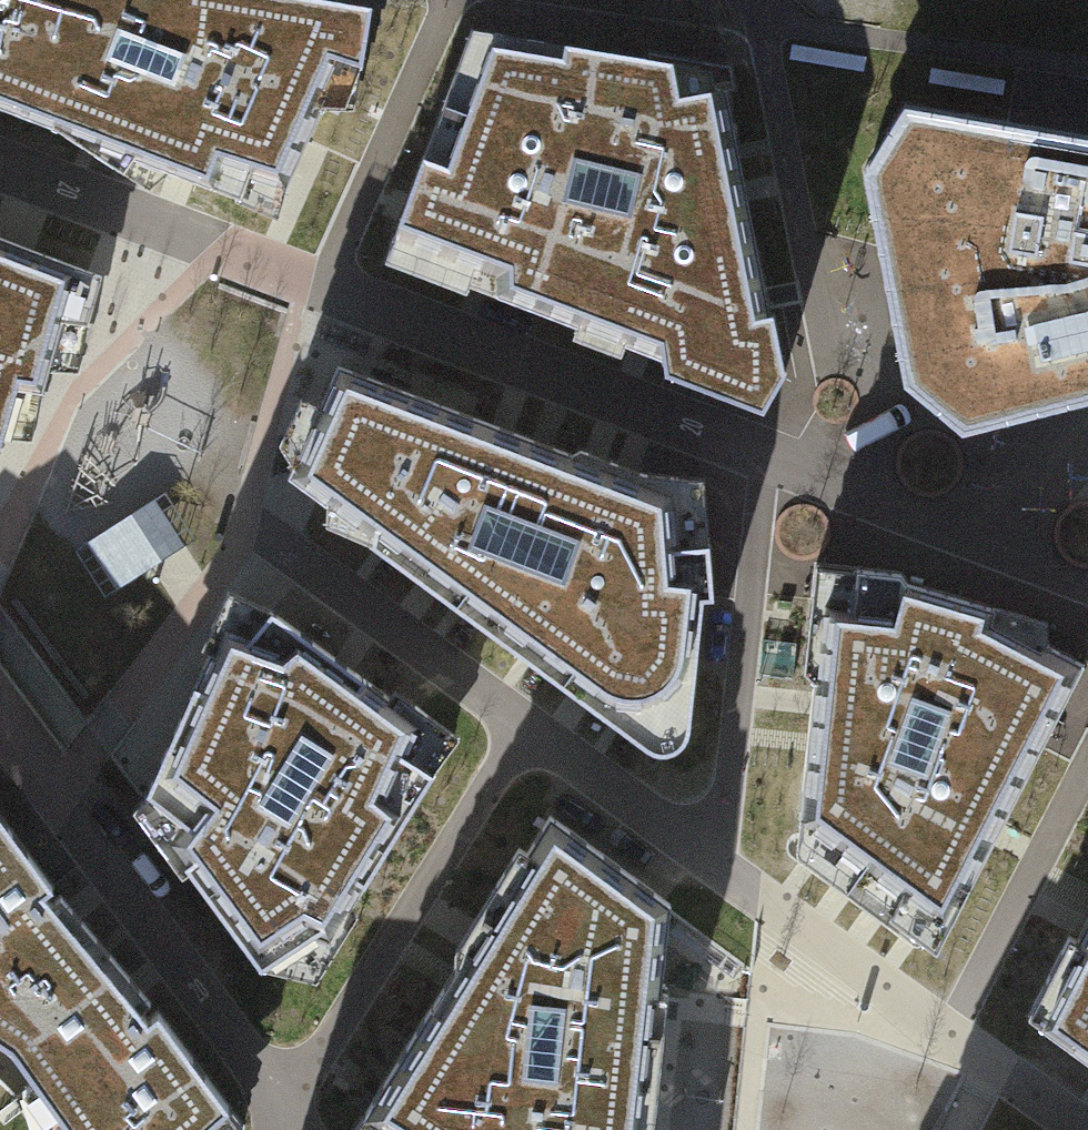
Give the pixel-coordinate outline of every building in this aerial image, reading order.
[(363,10),(304,0),(0,0),(0,103),(133,153),(136,143),(166,154),(164,164),(273,206),(363,10)] [(650,63),(473,33),(399,235),(453,254),(464,279),(667,355),(669,369),(761,405),(779,373),(769,318),(765,320),(752,251),(731,217),(718,143),(731,141),(721,87),(731,85),(727,68),(652,56),(650,63)] [(902,102),(863,170),(903,376),(961,426),(1087,395),(1087,133),(902,102)] [(0,242),(0,429),(50,357),(81,273),(0,242)] [(676,549),(671,478),(642,475),(581,452),(572,457),(340,369),(292,475),(326,500),(334,488),(378,522),(376,542),(514,643),(535,631),(573,655),(612,686),(610,713),(645,740),(657,746),(671,746),(681,740),(686,725),(690,712),(699,595),(710,595),(706,546),(676,549)] [(149,491),(79,536),(107,580),(177,535),(149,491)] [(798,843),(936,944),(1083,662),(1046,644),(1045,622),(906,583),(898,572),(817,564),(806,670),(826,688),(822,714),(806,770),(798,843)] [(417,721),(241,593),(147,802),(261,957),(313,924),(328,931),(426,772),(402,755),(417,721)] [(96,939),(59,895),(52,901),(44,890),(50,885),(0,818),(0,1009),(96,939)] [(548,819),(527,849),(517,844),(448,958),(457,964),(352,1129),(654,1129),(668,989),(660,989),(670,900),(548,819)] [(1079,935),(1068,932),(1028,1011),(1087,1055),(1087,917),(1079,935)] [(96,939),(0,1009),(0,1038),(14,1051),(28,1068),(37,1083),(67,1077),(77,1113),(50,1127),(49,1129),(190,1129),(223,1099),(157,1010),(148,1017),(139,1006),(147,999),(96,939)]
